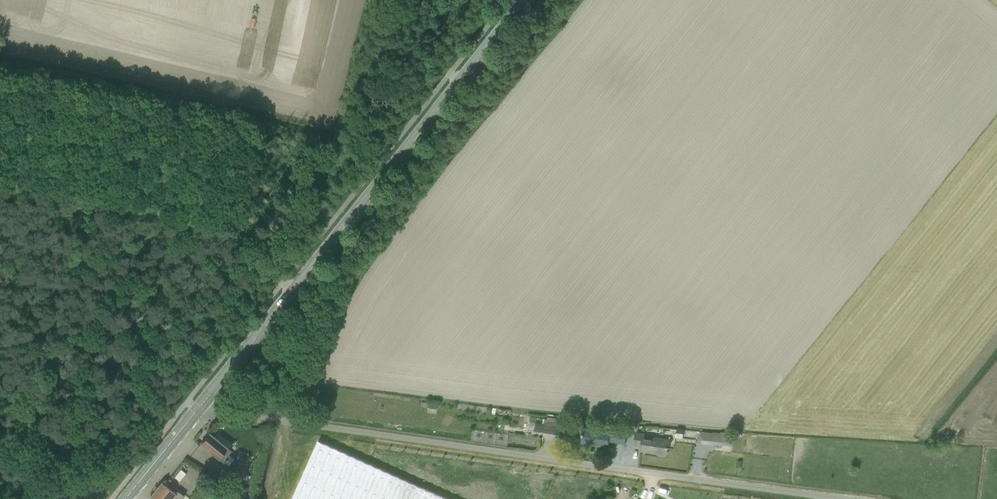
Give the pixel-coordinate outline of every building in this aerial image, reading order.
[(528,422),(536,423),(534,432),(560,436),(562,422),(529,418),(528,422)] [(609,431),(583,427),(582,436),(583,436),(582,443),(607,447),(608,442),(615,443),(625,445),(627,433),(616,431),(609,430),(609,431)] [(676,438),(683,439),(684,431),(684,429),(677,428),(677,430),(676,438)] [(209,433),(201,444),(224,463),(229,456),(226,453),(229,450),(209,433)] [(636,433),(634,446),(641,448),(641,452),(666,456),(667,448),(669,449),(670,438),(636,433)] [(711,445),(730,447),(731,439),(712,437),(711,445)] [(318,441),(292,498),(447,498),(318,441)] [(174,477),(180,481),(186,474),(180,470),(174,477)] [(149,497),(152,498),(171,498),(176,494),(162,482),(150,496),(149,497)] [(245,494),(249,489),(238,482),(235,487),(245,494)]
